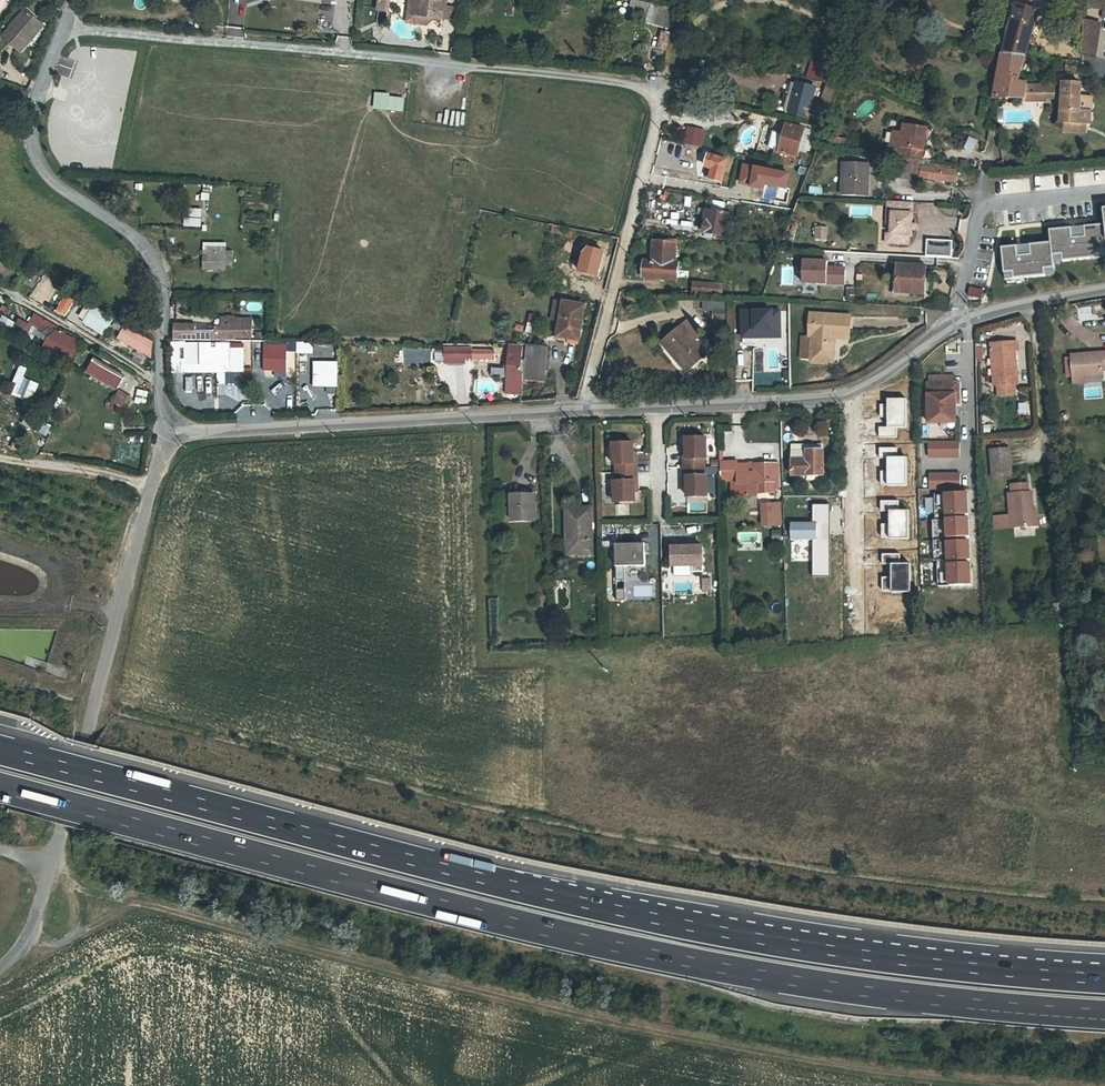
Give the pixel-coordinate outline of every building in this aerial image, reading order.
[(400,0),(380,0),(379,12),(391,14),(393,1),(399,1),(400,0)] [(414,2),(412,15),(442,19),(454,21),(456,9),(446,8),(447,0),(414,0),(414,2)] [(651,5),(632,0),(631,0),(630,5),(634,6),(638,7),(635,17),(647,20),(651,5)] [(441,23),(442,19),(412,15),(414,2),(408,1),(405,24),(427,27),(433,22),(441,23)] [(652,3),(651,5),(647,20),(646,23),(663,28),(669,8),(652,3)] [(1005,50),(1003,54),(1025,56),(1026,56),(1030,43),(1032,36),(1040,11),(1017,4),(1005,50)] [(677,10),(669,8),(663,28),(672,30),(677,10)] [(23,53),(29,45),(27,44),(43,25),(26,11),(4,37),(23,53)] [(1069,29),(1085,30),(1085,22),(1086,12),(1070,11),(1069,20),(1069,29)] [(1101,25),(1085,22),(1085,30),(1083,53),(1096,56),(1101,25)] [(842,30),(840,35),(856,39),(861,26),(855,24),(850,24),(847,25),(844,27),(842,30)] [(45,27),(43,25),(27,44),(29,45),(45,27)] [(229,37),(243,37),(243,27),(229,27),(229,37)] [(1024,98),(1027,84),(1027,83),(1018,82),(1025,56),(1003,54),(996,98),(1024,98)] [(1066,70),(1082,72),(1083,62),(1067,60),(1066,70)] [(816,79),(826,82),(832,64),(821,61),(816,79)] [(831,106),(839,85),(829,82),(821,103),(812,101),(816,87),(798,83),(790,114),(825,123),(831,106)] [(1082,86),(1082,84),(1063,83),(1043,85),(1027,84),(1024,98),(1024,101),(1048,101),(1048,98),(1062,98),(1061,122),(1065,122),(1086,124),(1091,124),(1092,98),(1081,97),(1082,86)] [(376,94),(375,110),(406,113),(407,96),(376,94)] [(447,125),(466,127),(467,112),(448,110),(447,125)] [(1086,133),(1086,124),(1065,122),(1065,132),(1086,133)] [(801,165),(810,167),(813,154),(804,152),(802,159),(797,158),(804,127),(787,123),(784,133),(774,131),(770,147),(777,149),(775,159),(801,165)] [(900,132),(898,146),(902,146),(901,158),(916,160),(922,161),(927,128),(905,125),(904,133),(900,132)] [(692,126),(689,137),(700,141),(703,130),(692,126)] [(962,149),(970,152),(976,139),(967,136),(962,149)] [(848,139),(834,138),(833,146),(847,148),(848,139)] [(902,146),(898,146),(892,145),(887,144),(885,156),(901,158),(902,146)] [(710,179),(722,182),(728,160),(709,155),(705,167),(713,169),(710,179)] [(870,164),(861,164),(846,163),(843,163),(842,195),(863,196),(863,188),(869,188),(870,164)] [(913,181),(915,166),(901,164),(899,179),(913,181)] [(954,182),(956,171),(923,166),(921,178),(954,182)] [(972,181),(969,170),(962,171),(965,182),(972,181)] [(809,186),(808,193),(821,194),(821,186),(809,186)] [(912,225),(913,203),(888,201),(888,213),(892,213),(892,224),(891,234),(891,244),(909,244),(910,236),(912,236),(912,230),(912,225)] [(848,205),(849,217),(872,216),(871,204),(848,205)] [(202,227),(203,209),(186,208),(185,227),(202,227)] [(729,214),(713,211),(711,222),(706,221),(704,233),(725,237),(729,214)] [(682,222),(680,227),(696,231),(697,225),(682,222)] [(1104,250),(1104,224),(1085,226),(1086,236),(1073,238),(1072,228),(1050,230),(1051,242),(1030,245),(1031,255),(1018,256),(1017,246),(1002,248),(1005,280),(1046,276),(1045,269),(1055,268),(1054,256),(1062,255),(1062,261),(1100,257),(1099,251),(1104,250)] [(562,234),(564,227),(554,225),(552,232),(562,234)] [(816,238),(827,239),(828,228),(817,227),(816,238)] [(676,264),(673,264),(674,240),(656,239),(655,263),(647,262),(646,278),(675,280),(676,264)] [(226,247),(205,247),(205,269),(225,270),(225,265),(233,265),(233,252),(226,252),(226,247)] [(1,276),(12,260),(0,251),(0,275),(1,276)] [(803,285),(845,285),(845,270),(827,270),(827,262),(803,262),(803,285)] [(896,293),(925,294),(926,267),(898,265),(896,293)] [(33,272),(26,282),(34,288),(41,278),(33,272)] [(51,304),(58,282),(41,277),(35,300),(51,304)] [(726,283),(693,282),(693,295),(726,296),(726,283)] [(844,286),(845,300),(853,300),(853,286),(844,286)] [(970,287),(969,296),(982,298),(984,290),(970,287)] [(50,302),(58,306),(62,297),(54,293),(50,302)] [(69,318),(76,302),(65,297),(58,312),(69,318)] [(552,321),(561,322),(564,302),(556,301),(552,321)] [(585,306),(564,302),(561,322),(558,336),(579,340),(585,306)] [(715,302),(714,318),(728,319),(729,302),(715,302)] [(89,303),(79,322),(107,337),(117,319),(89,303)] [(780,337),(779,307),(737,307),(738,338),(780,337)] [(812,314),(810,336),(813,336),(812,358),(812,361),(828,362),(830,337),(835,337),(850,338),(851,316),(812,314)] [(524,336),(528,319),(520,317),(516,334),(524,336)] [(176,325),(175,340),(235,341),(235,337),(252,337),(253,318),(241,318),(241,320),(234,319),(235,318),(222,318),(222,326),(176,325)] [(30,324),(20,319),(11,335),(21,340),(30,324)] [(663,343),(676,358),(679,356),(690,369),(707,355),(694,341),(701,335),(689,321),(663,343)] [(113,333),(123,336),(127,326),(117,322),(113,333)] [(466,335),(468,325),(457,323),(455,333),(466,335)] [(813,336),(810,336),(804,335),(802,358),(812,358),(813,336)] [(140,337),(136,356),(146,357),(150,339),(140,337)] [(48,339),(41,352),(69,365),(75,351),(48,339)] [(995,386),(999,386),(1015,384),(1019,384),(1016,350),(1019,350),(1018,341),(992,344),(995,386)] [(186,364),(190,364),(212,364),(230,364),(230,372),(244,372),(244,344),(186,344),(186,364)] [(524,373),(525,360),(522,360),(523,345),(510,345),(507,393),(523,395),(523,380),(524,373)] [(529,345),(526,374),(540,375),(546,376),(549,348),(529,345)] [(410,347),(402,347),(402,357),(410,357),(410,347)] [(466,362),(466,358),(466,347),(444,347),(445,362),(466,362)] [(472,347),(466,347),(466,358),(494,358),(494,350),(472,350),(472,347)] [(1101,353),(1102,357),(1097,357),(1097,353),(1072,355),(1074,378),(1085,377),(1104,376),(1103,370),(1104,370),(1104,353),(1101,353)] [(687,371),(690,369),(679,356),(676,358),(687,371)] [(95,358),(86,373),(117,391),(126,376),(95,358)] [(317,377),(321,377),(328,377),(338,378),(338,358),(317,359),(318,367),(317,377)] [(290,372),(290,360),(264,359),(264,368),(279,369),(279,372),(290,372)] [(211,377),(212,364),(190,364),(190,378),(211,377)] [(505,377),(505,369),(493,368),(492,377),(505,377)] [(22,370),(12,393),(31,401),(41,378),(22,370)] [(956,423),(956,403),(956,393),(955,382),(928,383),(929,423),(956,423)] [(1015,384),(999,386),(1000,396),(1016,394),(1015,384)] [(120,390),(114,401),(124,406),(129,394),(120,390)] [(141,391),(139,403),(146,404),(148,393),(141,391)] [(908,400),(888,400),(888,406),(888,419),(888,428),(899,428),(908,428),(908,400)] [(888,428),(880,428),(880,439),(899,439),(899,428),(888,428)] [(687,438),(687,448),(687,459),(684,459),(684,468),(705,467),(705,459),(707,459),(707,438),(687,438)] [(960,442),(929,442),(929,457),(960,457),(960,442)] [(634,463),(634,453),(634,443),(613,444),(614,465),(617,465),(617,473),(637,472),(637,463),(634,463)] [(824,445),(793,446),(793,476),(797,476),(797,482),(821,482),(821,475),(824,475),(824,445)] [(898,447),(879,447),(879,458),(887,458),(898,458),(898,447)] [(992,450),(994,476),(1012,475),(1009,449),(992,450)] [(898,458),(887,458),(887,473),(887,485),(887,486),(906,486),(906,458),(898,458)] [(722,480),(732,479),(738,479),(738,497),(759,496),(759,493),(776,492),(776,490),(779,490),(779,464),(760,464),(760,465),(739,465),(739,462),(721,462),(722,480)] [(705,476),(705,467),(684,468),(685,477),(687,477),(688,487),(688,497),(708,497),(708,476),(705,476)] [(638,482),(637,472),(617,473),(617,482),(615,482),(616,503),(636,502),(635,492),(635,482),(638,482)] [(930,489),(961,489),(961,474),(930,474),(930,489)] [(996,529),(1035,526),(1034,510),(1033,492),(1029,492),(1029,484),(1012,485),(1013,493),(1010,494),(1011,516),(995,517),(996,529)] [(513,521),(536,521),(535,495),(528,495),(528,491),(522,492),(522,495),(512,495),(513,521)] [(970,537),(968,493),(935,494),(936,520),(933,521),(935,561),(938,561),(939,587),(972,585),(970,541),(949,542),(949,538),(970,537)] [(901,500),(882,501),(883,511),(890,511),(902,511),(901,500)] [(763,504),(764,525),(781,524),(780,503),(763,504)] [(567,509),(568,536),(572,536),(572,554),(593,554),(591,508),(567,509)] [(902,511),(890,511),(890,526),(890,539),(890,540),(910,539),(910,511),(902,511)] [(801,549),(801,547),(800,523),(800,522),(786,522),(787,550),(801,549)] [(773,530),(773,543),(782,542),(781,530),(773,530)] [(645,544),(616,544),(617,581),(642,580),(642,577),(646,576),(645,544)] [(703,546),(672,547),(673,566),(692,566),(692,572),(704,572),(703,546)] [(900,553),(881,553),(882,564),(889,564),(901,564),(900,553)] [(901,564),(889,564),(889,579),(889,591),(890,592),(909,592),(909,564),(901,564)] [(710,592),(710,577),(700,577),(699,592),(710,592)] [(694,593),(694,581),(672,581),(672,593),(694,593)] [(1064,619),(1063,603),(1054,604),(1055,619),(1064,619)]
